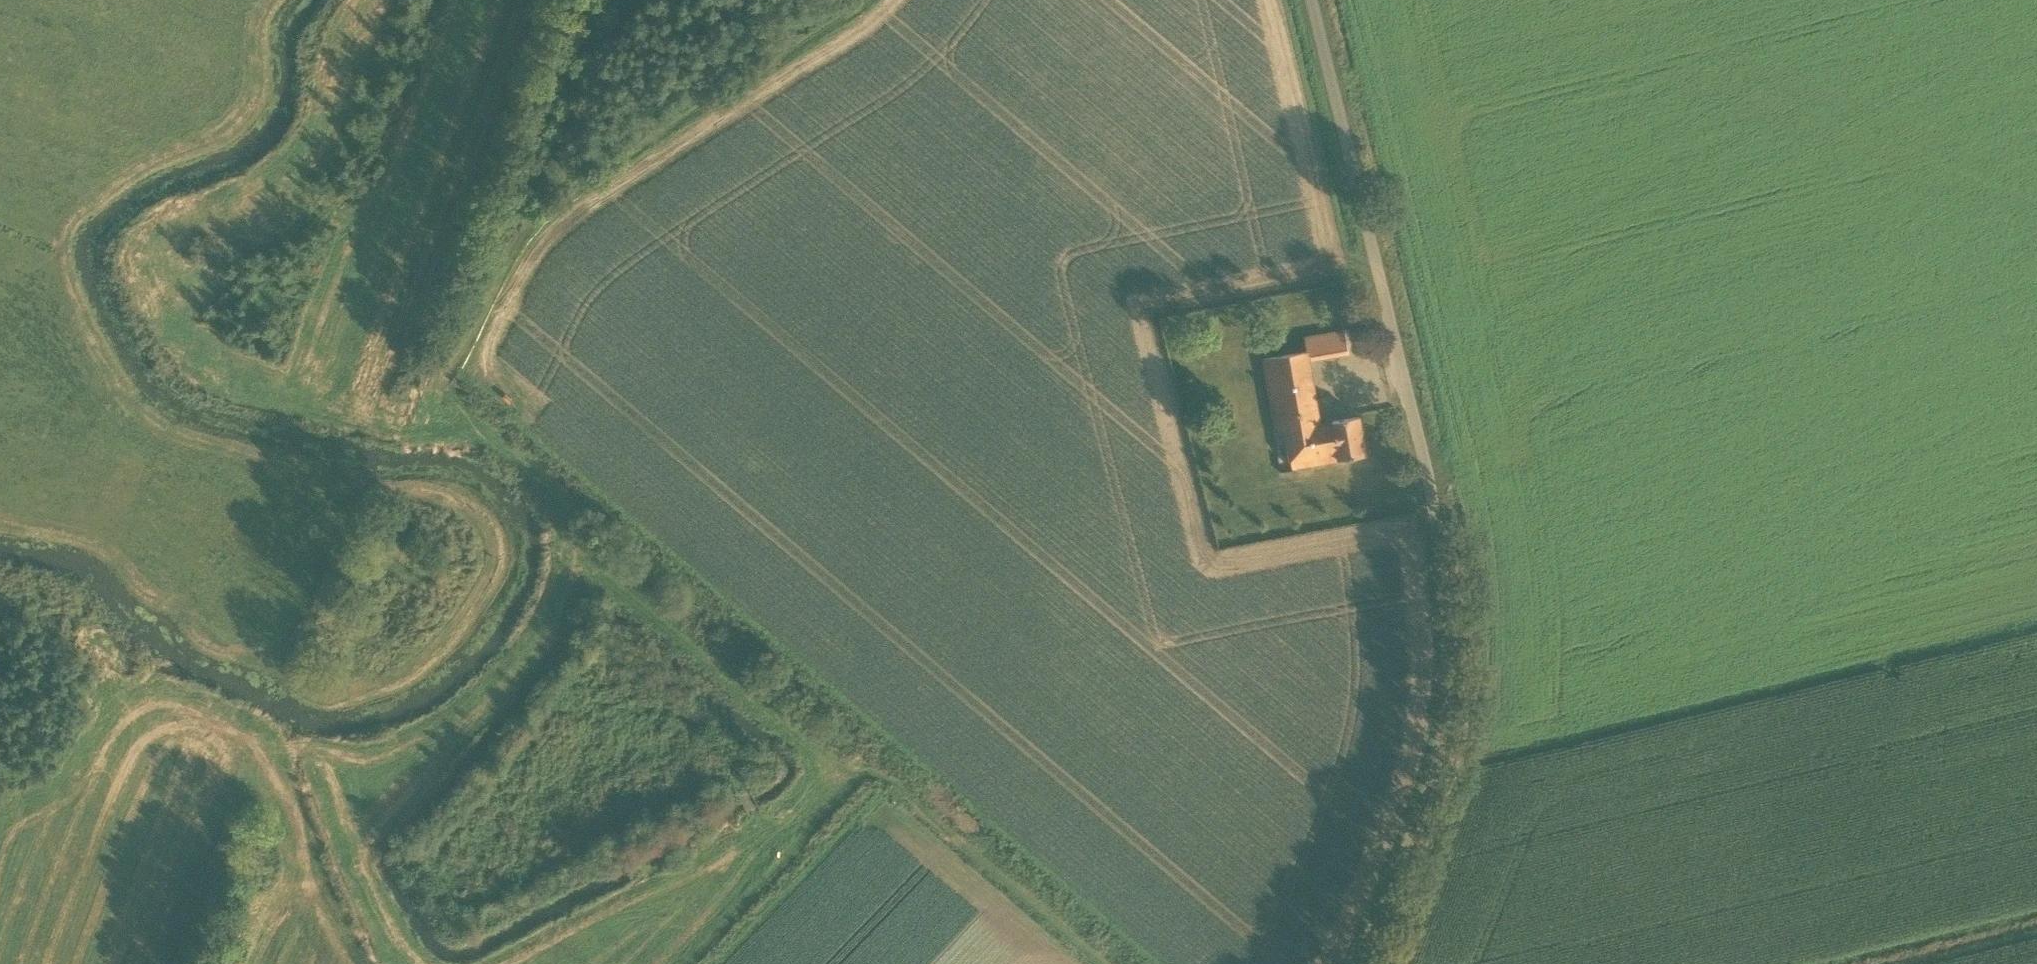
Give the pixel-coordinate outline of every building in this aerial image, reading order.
[(1340,459),(1366,454),(1360,416),(1334,421),(1334,420),(1320,423),(1310,361),(1349,354),(1345,330),(1306,337),(1308,350),(1264,358),(1277,431),(1286,429),(1293,467),(1340,459)]
